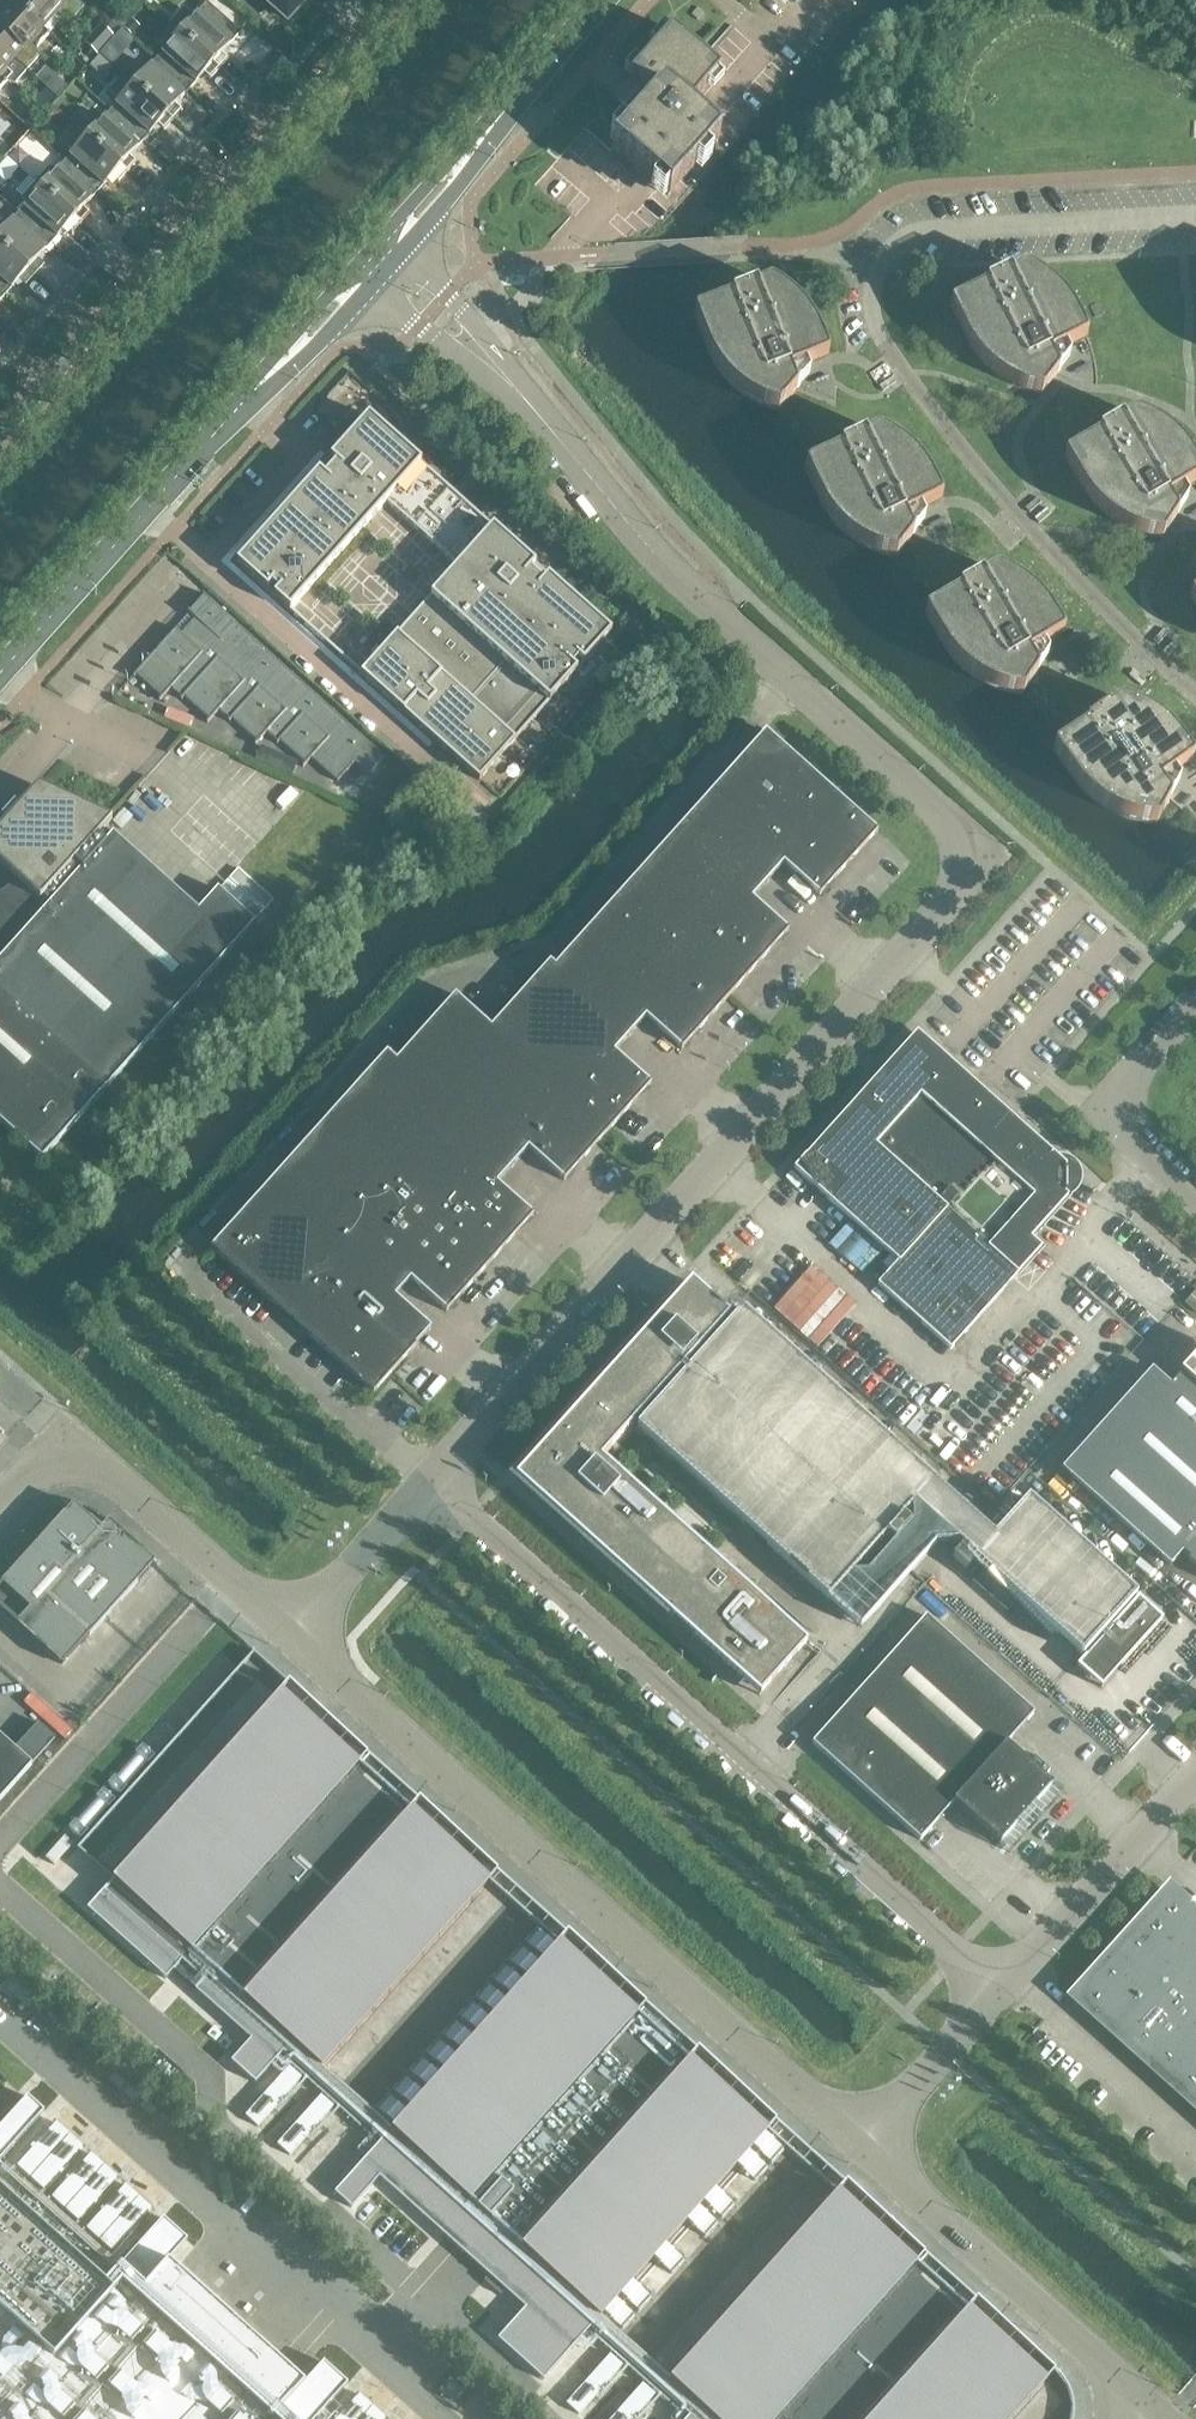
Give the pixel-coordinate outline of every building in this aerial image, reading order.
[(12,0),(0,0),(0,46),(27,70),(39,57),(36,49),(49,34),(12,0)] [(74,0),(12,0),(49,34),(50,33),(43,27),(56,13),(63,19),(71,20),(83,8),(74,0)] [(287,20),(295,11),(298,11),(306,2),(306,0),(266,0),(287,20)] [(183,9),(169,24),(219,69),(229,58),(222,53),(241,32),(207,2),(193,18),(183,9)] [(124,25),(135,13),(126,6),(115,17),(124,25)] [(219,69),(169,24),(155,39),(165,48),(156,59),(190,89),(203,74),(210,80),(219,69)] [(720,72),(718,71),(702,56),(671,29),(628,77),(642,89),(626,107),(638,118),(637,119),(612,147),(645,176),(669,197),(719,141),(702,126),(685,111),(720,72)] [(0,46),(0,89),(6,82),(14,84),(27,70),(0,46)] [(190,89),(156,59),(147,69),(137,60),(123,75),(173,121),(183,110),(176,104),(190,89)] [(173,121),(123,75),(109,91),(119,100),(110,110),(144,140),(157,126),(164,131),(173,121)] [(144,140),(110,110),(101,120),(95,116),(81,131),(127,172),(137,161),(130,155),(144,140)] [(127,172),(81,131),(68,146),(73,151),(64,161),(98,192),(111,177),(118,183),(127,172)] [(98,192),(64,161),(54,172),(49,167),(35,182),(81,223),(91,213),(84,207),(98,192)] [(81,223),(35,182),(22,198),(27,203),(18,213),(52,243),(65,228),(71,234),(81,223)] [(18,213),(8,223),(3,218),(0,222),(0,243),(35,275),(45,264),(38,258),(52,243),(18,213)] [(0,243),(0,290),(5,295),(19,280),(25,285),(35,275),(0,243)] [(1034,393),(1041,395),(1061,368),(1054,353),(1086,337),(1079,323),(1069,305),(1056,291),(1045,281),(1039,278),(1023,269),(949,306),(969,345),(974,354),(983,364),(998,377),(1004,381),(1024,390),(1034,393)] [(765,405),(778,408),(800,383),(795,375),(830,357),(814,322),(806,310),(794,299),(781,288),(770,282),(723,302),(694,314),(704,340),(713,360),(719,369),(728,380),(738,389),(748,396),(765,405)] [(236,563),(289,611),(386,502),(458,565),(360,674),(421,729),(428,722),(439,732),(433,739),(457,760),(479,780),(611,632),(565,591),(560,597),(531,570),(535,565),(368,416),(330,458),(335,463),(309,493),(304,488),(236,563)] [(1162,538),(1180,510),(1171,496),(1195,481),(1195,466),(1195,464),(1188,454),(1183,447),(1176,440),(1169,433),(1163,429),(1153,423),(1143,418),(1133,416),(1064,456),(1088,496),(1096,506),(1103,513),(1113,521),(1121,525),(1132,531),(1147,536),(1162,538)] [(877,431),(822,459),(805,468),(825,508),(830,515),(837,524),(845,531),(852,537),(860,543),(870,548),(881,552),(896,556),(916,529),(910,516),(942,499),(932,480),(926,470),(920,461),(909,450),(897,441),(881,432),(877,431)] [(994,569),(943,601),(925,612),(942,641),(950,654),(958,662),(964,668),(974,676),(982,681),(994,687),(1003,689),(1022,694),(1041,665),(1033,652),(1064,634),(1060,626),(1048,607),(1036,594),(1028,587),(1019,581),(1008,575),(994,569)] [(175,629),(132,677),(133,678),(137,674),(161,696),(158,700),(159,701),(171,688),(182,697),(180,699),(181,700),(184,696),(209,719),(206,722),(207,723),(219,710),(229,719),(228,721),(229,722),(232,718),(257,741),(254,744),(255,745),(267,732),(277,741),(276,743),(277,744),(280,740),(305,762),(302,766),(303,767),(311,758),(337,782),(355,762),(369,775),(370,774),(369,774),(383,758),(384,759),(385,758),(200,592),(199,593),(200,594),(186,609),(185,608),(184,609),(195,619),(181,634),(175,629)] [(1119,701),(1073,734),(1053,748),(1075,779),(1083,789),(1092,797),(1099,803),(1110,810),(1120,814),(1131,818),(1150,821),(1156,821),(1173,792),(1163,779),(1193,758),(1182,743),(1176,736),(1170,728),(1160,720),(1146,711),(1132,705),(1119,701)] [(765,730),(692,812),(768,881),(783,864),(819,896),(878,831),(765,730)] [(108,818),(38,786),(0,829),(0,832),(33,862),(17,880),(4,890),(0,893),(0,1120),(43,1158),(255,922),(217,889),(198,910),(112,834),(105,828),(112,820),(108,818)] [(768,881),(692,812),(618,894),(730,995),(789,930),(753,898),(768,881)] [(730,995),(618,894),(555,965),(550,961),(548,963),(628,1037),(645,1017),(681,1049),(730,995)] [(628,1037),(548,963),(491,1026),(455,994),(453,996),(604,1135),(651,1083),(615,1051),(628,1037)] [(604,1135),(453,996),(396,1059),(387,1051),(383,1054),(509,1169),(528,1148),(564,1181),(604,1135)] [(1052,1201),(1064,1187),(1064,1186),(1063,1164),(925,1041),(908,1042),(806,1156),(805,1155),(793,1168),(896,1261),(876,1284),(949,1350),(1018,1273),(1017,1272),(1039,1247),(1028,1237),(1057,1205),(1052,1201)] [(509,1169),(383,1054),(324,1121),(487,1267),(533,1214),(497,1182),(509,1169)] [(487,1267),(324,1121),(265,1186),(346,1259),(428,1332),(431,1328),(395,1296),(410,1279),(446,1312),(487,1267)] [(346,1259),(265,1186),(211,1247),(292,1320),(346,1259)] [(428,1332),(346,1259),(292,1320),(373,1393),(428,1332)] [(814,1262),(774,1305),(817,1344),(857,1302),(814,1262)] [(730,1316),(691,1281),(515,1477),(760,1696),(807,1643),(602,1459),(730,1316)] [(1185,1303),(1195,1313),(1195,1290),(1185,1303)] [(1062,1469),(1170,1566),(1182,1552),(1195,1565),(1195,1357),(1170,1386),(1151,1369),(1062,1469)] [(73,1504),(9,1575),(84,1642),(155,1563),(109,1521),(101,1529),(73,1504)] [(1138,1597),(1077,1666),(1101,1688),(1163,1619),(1138,1597)] [(812,1743),(920,1840),(954,1802),(1010,1853),(1063,1794),(1007,1744),(1034,1713),(926,1616),(812,1743)] [(87,1908),(166,1979),(182,1961),(203,1980),(195,1990),(250,2039),(231,2061),(255,2083),(283,2052),(381,2140),(334,2192),(351,2207),(352,2208),(379,2177),(525,2308),(497,2339),(543,2380),(590,2328),(689,2416),(686,2418),(1010,2418),(1047,2378),(281,1692),(113,1880),(87,1908)] [(0,1736),(0,1800),(32,1764),(0,1736)] [(1195,2108),(1195,1912),(1187,1904),(1181,1899),(1174,1897),(1166,1897),(1159,1900),(1153,1906),(1088,1978),(1083,1984),(1081,1992),(1081,2000),(1084,2007),(1090,2012),(1195,2108)] [(44,2112),(27,2097),(0,2127),(0,2161),(44,2112)] [(348,2384),(324,2362),(304,2383),(169,2261),(188,2240),(163,2218),(104,2284),(0,2191),(0,2418),(316,2418),(348,2384)]
